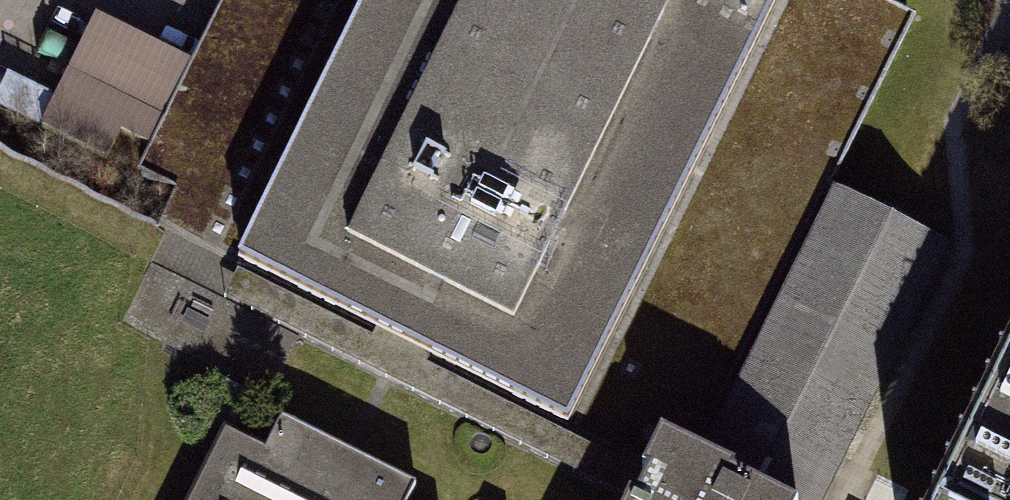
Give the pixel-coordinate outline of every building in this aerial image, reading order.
[(196,66),(97,17),(42,127),(174,192),(156,229),(165,234),(236,269),(370,0),(229,0),(196,66)] [(565,432),(780,0),(370,0),(236,269),(565,432)] [(565,432),(643,471),(661,435),(693,451),(824,189),(910,19),(872,0),(780,0),(565,432)] [(693,451),(735,472),(792,499),(793,499),(820,446),(843,457),(947,251),(824,189),(693,451)] [(236,269),(221,298),(627,499),(629,499),(630,499),(633,499),(636,499),(649,474),(643,471),(565,432),(236,269)] [(930,499),(1009,499),(1009,339),(930,499)] [(212,373),(194,410),(237,430),(255,393),(212,373)] [(187,499),(408,499),(416,485),(281,419),(266,449),(223,427),(187,499)] [(735,472),(693,451),(661,435),(643,471),(649,474),(636,499),(779,499),(732,477),(735,472)]
